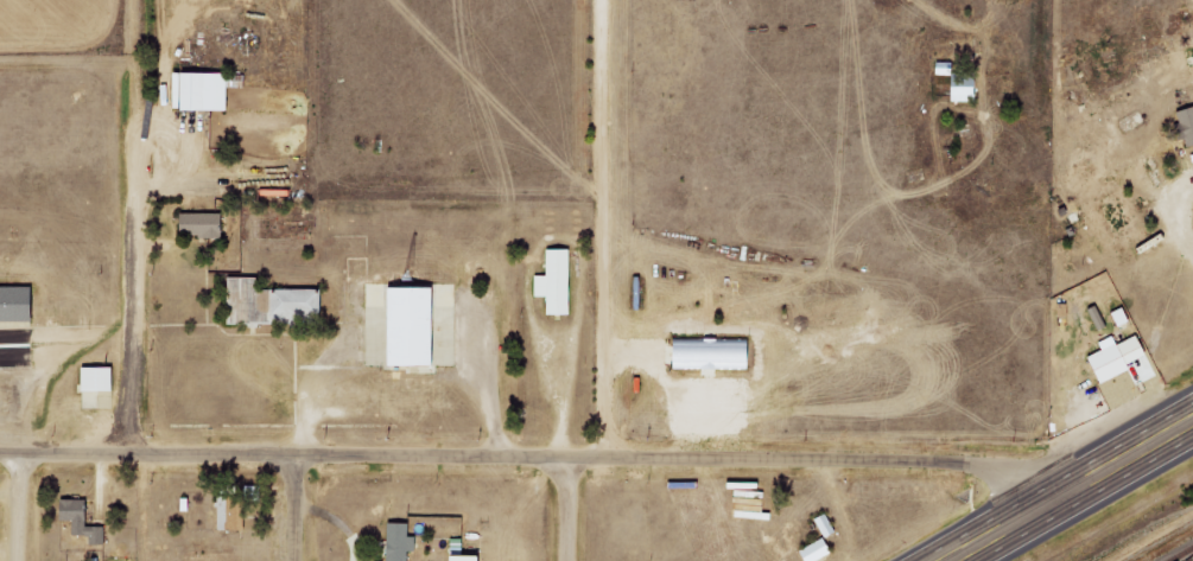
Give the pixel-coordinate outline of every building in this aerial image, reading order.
[(225,110),(225,73),(171,72),(170,109),(225,110)] [(949,101),(972,101),(971,76),(949,76),(949,101)] [(1192,144),(1192,107),(1176,110),(1184,146),(1192,144)] [(216,236),(217,213),(178,212),(178,235),(216,236)] [(544,250),(545,275),(533,275),(534,297),(545,297),(545,315),(568,315),(567,249),(544,250)] [(318,324),(318,289),(251,289),(251,278),(226,278),(226,324),(318,324)] [(28,322),(28,287),(0,287),(0,322),(28,322)] [(383,366),(428,366),(428,306),(433,306),(433,288),(384,288),(383,366)] [(1087,356),(1097,383),(1127,372),(1113,336),(1097,342),(1101,351),(1087,356)] [(668,369),(750,370),(750,339),(669,338),(668,369)] [(114,368),(79,367),(79,391),(114,391),(114,368)] [(242,530),(243,497),(217,497),(217,529),(242,530)] [(105,527),(85,527),(85,499),(58,499),(58,522),(71,522),(71,536),(88,536),(88,544),(105,544),(105,527)] [(406,551),(414,552),(415,537),(407,537),(407,524),(387,523),(386,560),(405,560),(406,551)] [(803,560),(815,560),(830,554),(823,538),(798,550),(803,560)]
